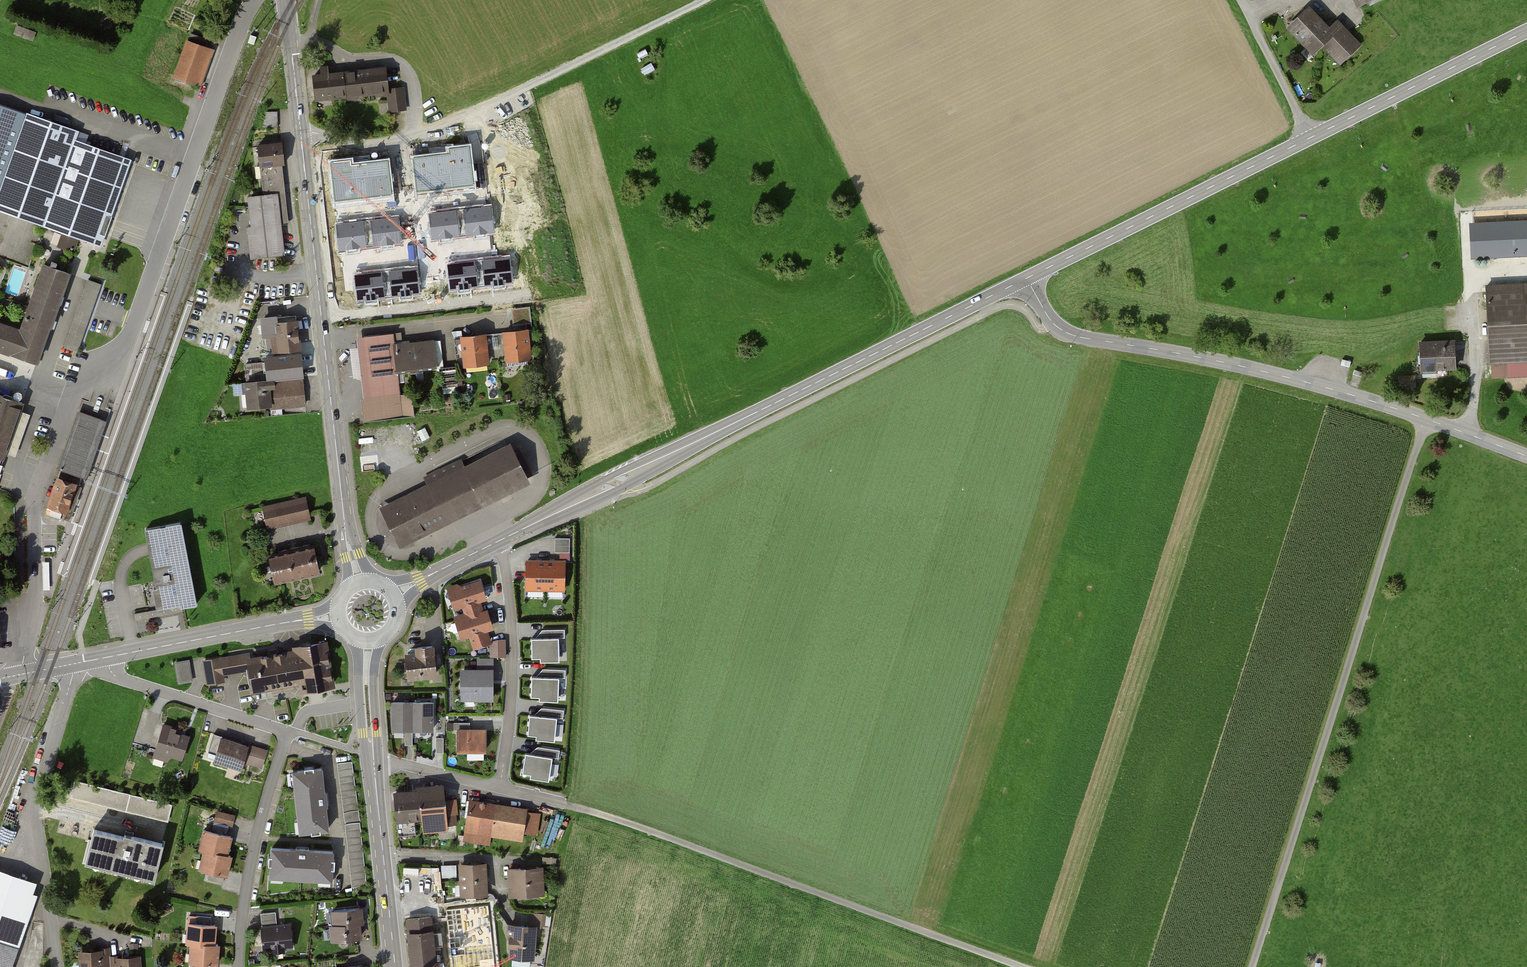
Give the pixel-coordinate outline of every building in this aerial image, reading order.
[(1307,11),(1288,29),(1313,55),(1322,46),(1340,64),(1359,45),(1336,23),(1327,31),(1307,11)] [(19,24),(16,32),(34,39),(37,31),(19,24)] [(199,87),(211,52),(185,43),(173,78),(199,87)] [(388,91),(387,72),(346,75),(347,98),(388,95),(388,91)] [(347,98),(346,75),(314,78),(316,100),(347,98)] [(405,90),(388,91),(388,95),(390,111),(406,110),(405,90)] [(98,245),(128,162),(74,142),(76,135),(0,108),(0,210),(98,245)] [(474,186),(469,145),(448,148),(448,153),(412,157),(416,193),(474,186)] [(259,148),(261,169),(282,167),(285,166),(283,146),(259,148)] [(352,159),(330,162),(335,202),(393,195),(389,160),(352,164),(352,159)] [(254,256),(284,253),(281,225),(288,224),(282,167),(261,169),(264,196),(247,198),(254,256)] [(492,205),(463,209),(467,236),(495,233),(492,205)] [(457,210),(428,214),(432,241),(460,238),(457,210)] [(398,216),(370,219),(373,247),(401,243),(398,216)] [(364,221),(336,224),(339,252),(368,248),(364,221)] [(1467,223),(1468,259),(1526,257),(1526,221),(1467,223)] [(510,257),(482,260),(486,288),(514,284),(510,257)] [(9,262),(0,259),(0,288),(9,262)] [(475,261),(447,264),(450,291),(478,288),(475,261)] [(35,364),(67,274),(41,264),(17,330),(0,324),(0,352),(35,364)] [(417,269),(389,272),(392,299),(421,296),(417,269)] [(382,272),(353,276),(357,303),(385,299),(382,272)] [(86,278),(63,345),(76,350),(77,350),(100,283),(86,278)] [(1492,360),(1526,359),(1526,287),(1489,288),(1492,360)] [(512,307),(513,324),(533,322),(532,306),(512,307)] [(265,323),(268,352),(298,349),(295,320),(265,323)] [(526,330),(499,333),(503,362),(529,359),(526,330)] [(392,335),(353,339),(354,345),(357,377),(362,421),(401,417),(392,335)] [(485,335),(458,338),(461,367),(488,364),(485,335)] [(436,364),(433,338),(394,343),(397,369),(436,364)] [(1421,346),(1423,371),(1455,369),(1454,344),(1421,346)] [(354,345),(348,346),(351,377),(357,377),(354,345)] [(241,383),(243,411),(301,406),(299,379),(267,382),(266,364),(243,366),(245,383),(241,383)] [(1399,381),(1417,380),(1416,373),(1399,374),(1399,381)] [(4,452),(4,450),(8,441),(19,410),(21,403),(0,396),(0,463),(4,452)] [(4,450),(4,452),(13,455),(29,413),(19,410),(8,441),(4,450)] [(58,469),(80,476),(100,418),(78,410),(58,469)] [(380,508),(399,545),(505,493),(528,481),(509,444),(380,508)] [(65,518),(74,489),(55,483),(45,511),(65,518)] [(270,526),(309,519),(305,500),(266,508),(270,526)] [(196,604),(182,525),(146,531),(160,611),(180,607),(196,604)] [(570,535),(556,535),(556,549),(570,549),(570,535)] [(271,582),(318,572),(314,551),(267,560),(271,582)] [(525,582),(546,582),(546,556),(525,556),(525,582)] [(546,582),(567,583),(567,556),(546,556),(546,582)] [(463,600),(466,610),(480,606),(477,596),(486,594),(481,576),(447,586),(452,603),(463,600)] [(454,614),(460,633),(470,631),(473,643),(489,638),(486,626),(492,624),(487,604),(480,606),(466,610),(454,614)] [(134,621),(181,612),(180,607),(160,611),(143,614),(133,616),(134,621)] [(532,633),(532,652),(562,651),(562,633),(532,633)] [(507,653),(507,638),(492,639),(493,653),(507,653)] [(406,647),(407,670),(439,668),(438,639),(416,640),(416,646),(406,647)] [(289,653),(248,659),(248,654),(204,661),(208,685),(223,683),(222,678),(246,674),(249,693),(296,686),(296,690),(309,688),(320,687),(326,686),(332,685),(326,643),(289,649),(289,653)] [(188,660),(174,663),(178,686),(192,683),(188,660)] [(462,664),(463,693),(495,692),(494,663),(462,664)] [(533,672),(532,691),(561,691),(561,672),(533,672)] [(392,724),(413,725),(414,698),(392,697),(392,724)] [(413,725),(434,725),(435,698),(414,698),(413,725)] [(531,709),(528,729),(559,733),(561,713),(531,709)] [(161,722),(155,744),(182,752),(188,731),(161,722)] [(457,724),(457,743),(487,743),(487,724),(457,724)] [(218,733),(211,755),(239,764),(241,757),(260,763),(266,746),(249,740),(248,743),(218,733)] [(444,735),(436,735),(436,752),(444,752),(444,735)] [(526,748),(522,770),(554,774),(557,752),(526,748)] [(352,759),(337,761),(344,821),(360,819),(352,759)] [(323,792),(321,769),(314,769),(313,767),(304,768),(304,770),(297,771),(298,784),(295,784),(298,819),(303,818),(304,831),(311,830),(311,833),(321,832),(320,830),(328,829),(325,806),(327,805),(326,792),(323,792)] [(73,778),(69,793),(171,819),(174,804),(73,778)] [(444,782),(394,787),(397,814),(423,811),(424,822),(459,818),(456,792),(445,793),(444,782)] [(541,810),(471,800),(465,837),(488,841),(489,832),(521,837),(522,830),(538,833),(541,810)] [(217,808),(214,819),(232,824),(235,812),(217,808)] [(95,818),(85,861),(154,878),(165,833),(128,823),(127,826),(95,818)] [(360,822),(344,824),(351,886),(366,885),(360,822)] [(231,831),(204,825),(200,844),(204,845),(227,851),(231,831)] [(227,851),(204,845),(199,863),(227,869),(231,852),(227,851)] [(296,850),(272,848),(271,856),(269,855),(268,864),(270,865),(270,872),(283,873),(283,877),(317,879),(318,875),(331,876),(331,869),(334,869),(335,860),(332,860),(333,852),(309,851),(309,849),(296,848),(296,850)] [(488,891),(486,859),(460,861),(462,892),(488,891)] [(455,875),(454,863),(442,864),(443,876),(455,875)] [(543,863),(509,864),(510,891),(544,889),(543,863)] [(38,889),(31,886),(34,876),(0,864),(0,966),(11,966),(38,889)] [(363,903),(332,905),(333,921),(359,919),(364,919),(363,903)] [(447,910),(453,966),(495,966),(488,906),(447,910)] [(276,910),(260,911),(262,922),(277,920),(276,910)] [(550,924),(550,911),(530,911),(530,924),(550,924)] [(215,921),(187,919),(186,938),(191,938),(214,940),(215,921)] [(360,932),(359,919),(333,921),(330,922),(331,935),(360,932)] [(410,966),(436,966),(431,919),(406,921),(410,966)] [(260,923),(263,950),(294,947),(291,920),(260,923)] [(537,928),(508,927),(508,958),(536,959),(537,928)] [(191,938),(190,957),(199,957),(198,966),(216,966),(218,940),(214,940),(191,938)] [(81,953),(82,966),(110,966),(110,954),(101,954),(101,952),(81,953)] [(110,954),(110,966),(142,966),(141,952),(110,954)]
